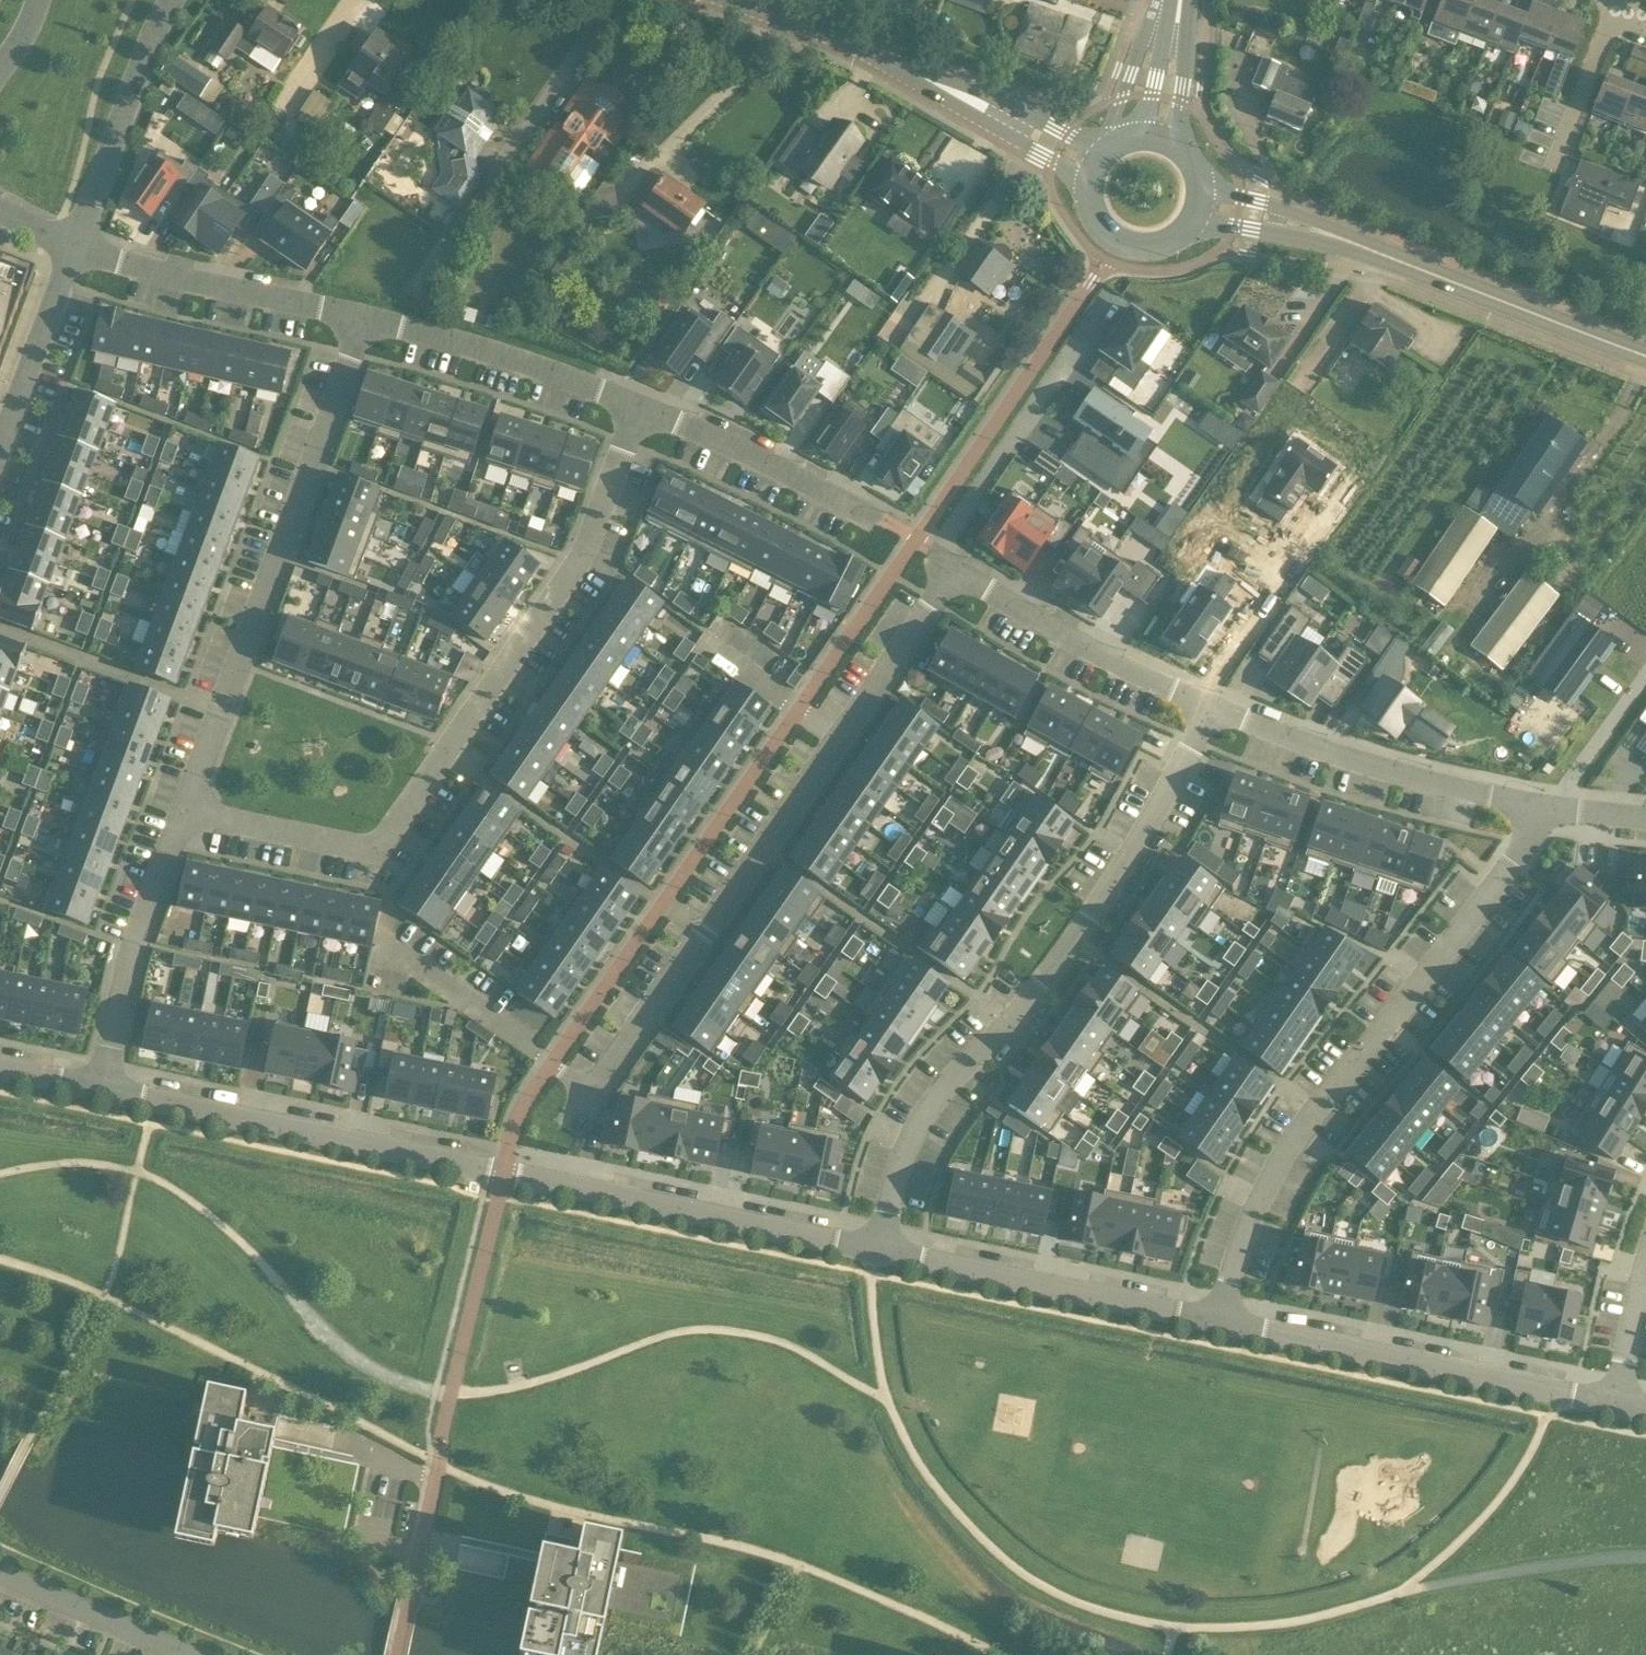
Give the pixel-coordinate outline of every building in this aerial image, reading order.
[(1395,3),(1408,8),(1411,14),(1410,18),(1419,21),(1427,0),(1396,0),(1395,3)] [(1473,0),(1442,0),(1433,23),(1460,33),(1473,0)] [(1484,0),(1473,0),(1460,33),(1486,43),(1501,6),(1484,0)] [(1501,6),(1486,43),(1513,53),(1519,39),(1518,39),(1526,16),(1513,11),(1517,0),(1503,0),(1501,6)] [(1519,39),(1545,49),(1559,12),(1546,7),(1549,0),(1532,0),(1532,2),(1526,16),(1518,39),(1519,39)] [(1068,16),(1067,18),(1030,5),(1014,48),(1049,61),(1049,63),(1072,72),(1091,26),(1068,16)] [(244,32),(230,23),(211,51),(226,60),(234,48),(272,73),(300,30),(268,9),(249,37),(244,33),(244,32)] [(1586,23),(1559,12),(1545,49),(1558,54),(1548,80),(1543,93),(1557,98),(1562,86),(1572,60),(1586,23)] [(382,95),(408,55),(377,33),(341,87),(357,98),(366,84),(382,95)] [(1645,51),(1645,49),(1634,44),(1624,71),(1637,76),(1645,51)] [(1637,76),(1645,79),(1645,51),(1637,76)] [(1285,77),(1289,68),(1264,58),(1253,85),(1275,94),(1266,117),(1300,131),(1317,89),(1285,77)] [(1619,123),(1633,86),(1606,76),(1592,113),(1619,123)] [(563,179),(587,145),(596,151),(603,140),(612,146),(638,110),(636,109),(635,110),(626,111),(623,104),(618,97),(610,91),(601,89),(593,89),(591,79),(590,78),(589,79),(590,86),(576,88),(577,96),(565,114),(574,120),(567,129),(559,123),(522,177),(523,178),(553,172),(563,179)] [(1633,86),(1619,123),(1645,133),(1645,91),(1633,86)] [(315,89),(301,120),(316,127),(330,96),(315,89)] [(453,106),(435,133),(441,166),(474,160),(471,145),(477,136),(479,138),(484,131),(481,130),(483,128),(497,125),(503,116),(494,110),(492,96),(483,90),(468,93),(457,109),(453,106)] [(383,133),(400,106),(384,96),(367,122),(383,133)] [(1544,98),(1522,157),(1542,165),(1564,106),(1544,98)] [(225,121),(214,113),(204,128),(216,135),(225,121)] [(856,139),(828,119),(815,136),(799,125),(775,159),(793,171),(796,166),(823,185),(833,171),(845,179),(858,161),(846,152),(856,139)] [(183,191),(198,169),(186,161),(181,167),(159,152),(126,200),(130,203),(145,214),(146,214),(150,216),(172,184),(183,191)] [(1640,184),(1628,179),(1579,161),(1559,215),(1597,229),(1607,203),(1630,212),(1640,184)] [(938,194),(892,162),(871,194),(917,225),(919,222),(933,232),(950,207),(936,198),(938,194)] [(198,169),(183,191),(193,198),(175,224),(178,226),(175,230),(188,238),(190,235),(197,239),(227,195),(207,180),(209,177),(198,169)] [(697,224),(706,212),(702,209),(703,207),(685,194),(687,190),(681,186),(679,189),(664,179),(664,180),(653,172),(633,200),(645,207),(644,208),(683,236),(691,224),(697,224)] [(283,256),(311,216),(290,202),(296,193),(285,186),(270,207),(281,215),(262,242),(283,256)] [(248,209),(227,195),(197,239),(203,243),(200,247),(213,256),(215,252),(218,254),(236,228),(246,234),(261,212),(251,205),(248,209)] [(758,212),(749,231),(790,249),(798,231),(758,212)] [(311,216),(283,256),(305,272),(339,223),(329,216),(323,224),(311,216)] [(993,247),(984,241),(960,275),(988,294),(997,281),(1000,283),(1011,268),(1008,266),(1012,261),(1012,257),(1011,254),(1009,250),(1007,248),(1003,246),(1000,245),(996,246),(993,247)] [(29,277),(0,266),(0,355),(29,277)] [(857,300),(865,289),(854,282),(847,293),(857,300)] [(903,340),(918,350),(955,374),(966,359),(963,356),(977,335),(928,303),(903,340)] [(1374,306),(1361,326),(1362,326),(1350,344),(1388,370),(1400,352),(1414,332),(1374,306)] [(675,331),(671,328),(661,343),(665,346),(655,359),(678,375),(697,350),(710,359),(736,323),(721,313),(713,325),(691,309),(675,331)] [(1111,376),(1133,391),(1149,367),(1138,360),(1159,329),(1131,309),(1101,352),(1119,365),(1111,376)] [(1289,339),(1272,328),(1273,328),(1261,320),(1260,320),(1244,309),(1239,316),(1233,317),(1228,325),(1229,331),(1224,338),(1269,368),(1289,339)] [(119,357),(128,319),(104,313),(95,351),(119,357)] [(151,324),(128,319),(119,357),(142,362),(151,324)] [(165,368),(174,329),(151,324),(142,362),(165,368)] [(188,373),(197,334),(174,329),(165,368),(188,373)] [(745,362),(726,389),(745,403),(780,355),(750,333),(734,355),(745,362)] [(211,378),(220,340),(197,334),(188,373),(211,378)] [(234,383),(243,345),(220,340),(211,378),(234,383)] [(243,345),(234,383),(257,389),(266,350),(243,345)] [(266,350),(257,389),(282,394),(290,356),(266,350)] [(927,373),(912,363),(902,378),(917,388),(927,373)] [(835,409),(853,384),(829,367),(814,388),(791,372),(782,384),(786,386),(766,414),(792,431),(816,396),(835,409)] [(1276,383),(1261,374),(1243,402),(1257,411),(1276,383)] [(375,434),(376,435),(393,383),(368,375),(353,422),(377,429),(375,434)] [(108,395),(112,385),(98,380),(95,390),(108,395)] [(399,442),(416,390),(393,383),(376,435),(399,442)] [(112,385),(108,395),(121,400),(125,389),(112,385)] [(67,416),(106,431),(116,405),(76,390),(67,416)] [(416,390),(399,442),(400,442),(402,437),(422,444),(420,449),(421,449),(438,398),(416,390)] [(1078,420),(1088,426),(1089,426),(1132,456),(1149,431),(1132,419),(1135,414),(1116,401),(1115,402),(1105,395),(1096,408),(1090,403),(1078,420)] [(139,406),(152,411),(156,401),(143,396),(139,406)] [(438,398),(421,449),(444,456),(461,405),(438,398)] [(169,406),(156,401),(152,411),(166,416),(169,406)] [(444,456),(469,464),(486,413),(461,405),(444,456)] [(813,446),(837,463),(863,427),(839,410),(813,446)] [(893,452),(874,478),(892,491),(894,487),(904,494),(935,452),(909,433),(918,421),(904,411),(881,443),(893,452)] [(184,423),(197,428),(201,418),(188,413),(184,423)] [(59,438),(98,453),(106,431),(67,416),(59,438)] [(214,423),(201,418),(197,428),(210,433),(214,423)] [(509,474),(510,475),(526,426),(501,418),(486,464),(510,472),(509,474)] [(1581,446),(1539,418),(1496,481),(1499,484),(1493,494),(1478,484),(1464,504),(1410,584),(1444,608),(1498,528),(1513,538),(1534,507),(1538,509),(1581,446)] [(548,433),(526,426),(510,475),(532,482),(531,484),(532,485),(548,433)] [(1145,465),(1132,456),(1089,426),(1088,426),(1076,444),(1080,446),(1073,456),(1097,473),(1094,476),(1114,490),(1121,480),(1130,486),(1145,465)] [(228,440),(242,444),(245,434),(232,429),(228,440)] [(532,485),(554,492),(571,440),(548,433),(532,485)] [(259,439),(245,434),(242,444),(255,449),(259,439)] [(148,435),(144,445),(157,449),(160,440),(148,435)] [(98,453),(59,438),(50,460),(90,475),(98,453)] [(596,448),(571,440),(554,492),(555,492),(557,487),(581,495),(596,448)] [(163,452),(175,456),(179,446),(166,442),(163,452)] [(1292,513),(1293,513),(1306,495),(1304,494),(1309,488),(1318,494),(1322,488),(1325,491),(1335,477),(1332,474),(1336,469),(1300,443),(1282,469),(1285,471),(1268,496),(1260,509),(1283,525),(1292,513)] [(153,459),(157,449),(144,445),(141,454),(153,459)] [(220,446),(212,470),(248,483),(257,460),(220,446)] [(1064,466),(1042,451),(1033,464),(1055,479),(1064,466)] [(175,456),(163,452),(159,461),(171,466),(175,456)] [(42,482),(82,497),(90,475),(50,460),(42,482)] [(349,473),(362,478),(366,467),(353,462),(349,473)] [(379,472),(366,467),(362,478),(375,483),(379,472)] [(212,470),(203,492),(240,506),(248,483),(212,470)] [(667,532),(688,490),(689,487),(668,477),(669,476),(667,476),(645,521),(646,522),(646,521),(667,532)] [(340,477),(332,499),(379,516),(379,515),(374,513),(382,492),(340,477)] [(128,489),(140,494),(144,484),(131,479),(128,489)] [(393,489),(407,494),(410,484),(397,479),(393,489)] [(82,497),(42,482),(34,505),(73,519),(82,497)] [(423,489),(410,484),(407,494),(420,499),(423,489)] [(146,496),(159,500),(162,491),(150,486),(146,496)] [(688,542),(693,533),(711,498),(689,487),(688,490),(667,532),(688,542)] [(140,494),(128,489),(124,499),(137,503),(140,494)] [(447,509),(460,514),(464,504),(467,495),(454,490),(447,509)] [(1001,556),(1036,507),(1014,491),(979,540),(982,543),(998,555),(999,554),(1001,556)] [(203,492),(195,514),(232,528),(240,506),(203,492)] [(159,500),(146,496),(143,506),(155,510),(159,500)] [(709,553),(714,543),(732,508),(711,498),(693,533),(688,542),(709,553)] [(332,499),(324,519),(371,537),(379,516),(332,499)] [(464,504),(460,514),(473,519),(477,509),(464,504)] [(26,527),(65,541),(73,519),(34,505),(26,527)] [(1057,522),(1036,507),(1001,556),(1024,572),(1045,541),(1057,549),(1072,527),(1059,518),(1057,522)] [(753,519),(732,508),(714,543),(709,553),(730,563),(735,554),(753,519)] [(195,514),(187,536),(224,550),(232,528),(195,514)] [(456,520),(446,515),(440,527),(449,533),(456,520)] [(507,531),(510,521),(497,516),(493,526),(507,531)] [(425,518),(419,531),(428,535),(435,523),(425,518)] [(324,519),(317,540),(363,558),(371,537),(324,519)] [(730,563),(751,574),(756,565),(774,530),(753,519),(735,554),(730,563)] [(127,539),(130,529),(118,525),(114,534),(127,539)] [(1055,587),(1077,602),(1112,553),(1091,538),(1093,535),(1080,526),(1065,548),(1076,556),(1055,587)] [(18,549),(57,564),(65,541),(26,527),(18,549)] [(443,545),(449,533),(440,527),(433,540),(443,545)] [(524,538),(538,543),(541,534),(541,533),(528,528),(524,538)] [(127,539),(139,544),(143,534),(130,529),(127,539)] [(774,530),(756,565),(751,574),(753,575),(755,570),(774,579),(771,584),(773,585),(777,575),(795,540),(774,530)] [(422,548),(428,535),(419,531),(412,543),(422,548)] [(1170,541),(1156,532),(1148,543),(1162,552),(1170,541)] [(541,534),(538,543),(550,547),(554,537),(541,533),(541,534)] [(127,539),(114,534),(111,544),(123,549),(127,539)] [(216,572),(224,550),(187,536),(179,558),(216,572)] [(497,537),(483,556),(524,585),(538,566),(497,537)] [(139,544),(127,539),(123,549),(136,553),(139,544)] [(355,580),(363,558),(317,540),(308,562),(355,580)] [(777,575),(773,585),(794,595),(798,586),(816,551),(795,540),(777,575)] [(9,571),(49,586),(57,564),(18,549),(9,571)] [(815,605),(839,558),(838,557),(836,561),(816,551),(798,586),(794,595),(795,596),(797,591),(816,601),(814,604),(815,605)] [(1112,553),(1077,602),(1080,604),(1079,605),(1096,616),(1100,618),(1121,588),(1142,603),(1160,578),(1137,562),(1133,568),(1112,553)] [(419,566),(419,567),(429,573),(435,560),(425,555),(419,566)] [(511,603),(524,585),(483,556),(483,557),(487,560),(475,578),(511,603)] [(207,594),(216,572),(179,558),(170,580),(207,594)] [(862,569),(839,558),(815,605),(839,617),(862,569)] [(419,566),(410,561),(403,574),(413,579),(419,567),(419,566)] [(633,576),(641,582),(650,571),(641,565),(633,576)] [(413,579),(413,580),(422,585),(429,573),(419,567),(413,579)] [(95,578),(107,582),(111,573),(99,568),(95,578)] [(1504,669),(1560,594),(1528,569),(1471,644),(1504,669)] [(40,608),(49,586),(9,571),(2,592),(0,592),(0,593),(40,608)] [(650,571),(641,582),(650,588),(658,577),(650,571)] [(329,589),(333,578),(319,574),(316,584),(329,589)] [(413,580),(413,579),(403,574),(397,586),(406,591),(413,580)] [(1186,606),(1164,639),(1194,660),(1229,610),(1221,604),(1236,583),(1224,574),(1209,595),(1192,583),(1179,601),(1186,606)] [(113,584),(126,589),(129,579),(117,575),(113,584)] [(107,582),(95,578),(91,587),(104,592),(107,582)] [(498,621),(511,603),(475,578),(462,596),(498,621)] [(170,580),(162,603),(199,616),(207,594),(170,580)] [(614,602),(647,624),(661,604),(629,581),(614,602)] [(338,592),(351,597),(355,587),(342,582),(338,592)] [(126,589),(113,584),(110,594),(122,599),(126,589)] [(355,587),(351,597),(364,602),(368,591),(355,587)] [(385,602),(398,607),(402,597),(389,592),(385,602)] [(672,604),(681,610),(689,598),(680,592),(672,604)] [(0,593),(0,619),(33,632),(41,610),(40,610),(40,608),(0,593)] [(1588,630),(1605,608),(1585,593),(1566,619),(1577,628),(1545,671),(1579,696),(1613,649),(1588,630)] [(462,596),(448,615),(485,641),(498,621),(462,596)] [(415,602),(402,597),(398,607),(411,612),(415,602)] [(697,604),(689,598),(681,610),(689,616),(697,604)] [(614,602),(601,621),(633,644),(647,624),(614,602)] [(724,613),(732,619),(741,608),(732,602),(724,613)] [(154,625),(191,638),(199,616),(162,603),(154,625)] [(1288,692),(1319,648),(1318,648),(1315,652),(1298,640),(1312,620),(1292,606),(1257,655),(1276,667),(1268,678),(1288,692)] [(749,613),(741,608),(732,619),(741,625),(749,613)] [(82,612),(79,622),(91,627),(94,617),(82,612)] [(274,660),(299,669),(317,620),(316,619),(315,624),(291,615),(274,660)] [(427,625),(439,631),(445,622),(433,615),(427,625)] [(97,629),(109,633),(113,624),(101,619),(97,629)] [(299,669),(321,678),(340,628),(317,620),(299,669)] [(601,621),(587,641),(620,663),(633,644),(601,621)] [(87,636),(91,627),(79,622),(75,632),(87,636)] [(452,638),(457,629),(445,622),(439,631),(452,638)] [(763,634),(771,640),(779,628),(771,622),(763,634)] [(154,625),(146,647),(183,661),(191,638),(154,625)] [(341,628),(340,628),(321,678),(343,686),(362,636),(361,636),(359,641),(339,633),(341,628)] [(788,634),(779,628),(771,640),(779,646),(788,634)] [(109,633),(97,629),(93,638),(106,643),(109,633)] [(951,683),(972,645),(952,634),(952,633),(951,632),(929,671),(930,672),(931,671),(951,683)] [(362,636),(343,686),(365,694),(384,644),(362,636)] [(1455,740),(1450,732),(1440,723),(1415,706),(1416,704),(1397,691),(1403,680),(1405,668),(1403,655),(1410,646),(1396,637),(1363,684),(1375,693),(1360,715),(1393,738),(1401,726),(1437,751),(1437,750),(1443,755),(1458,757),(1458,748),(1455,740)] [(18,671),(27,648),(0,638),(0,665),(18,671)] [(678,647),(689,654),(695,646),(684,638),(678,647)] [(606,683),(620,663),(587,641),(574,660),(606,683)] [(365,694),(387,703),(404,657),(383,650),(385,645),(384,644),(365,694)] [(993,657),(972,645),(951,683),(972,694),(993,657)] [(1337,661),(1319,648),(1288,692),(1308,706),(1316,695),(1334,708),(1368,659),(1348,645),(1337,661)] [(174,684),(183,661),(146,647),(137,670),(174,684)] [(689,654),(678,647),(673,655),(683,663),(689,654)] [(703,671),(709,662),(698,654),(691,663),(703,671)] [(409,711),(426,665),(404,657),(387,703),(409,711)] [(993,705),(1013,668),(1006,664),(993,657),(972,694),(993,705)] [(593,702),(606,683),(574,660),(560,679),(593,702)] [(9,693),(15,676),(16,677),(18,671),(0,665),(0,690),(9,693)] [(426,665),(409,711),(434,721),(451,675),(426,665)] [(1034,680),(1013,668),(993,705),(1013,717),(1013,718),(1014,718),(1035,679),(1034,679),(1034,680)] [(803,678),(794,672),(786,683),(795,689),(803,678)] [(55,685),(68,690),(71,680),(59,675),(55,685)] [(652,685),(662,693),(668,684),(657,677),(652,685)] [(560,679),(547,699),(579,721),(593,702),(560,679)] [(77,682),(74,692),(86,697),(90,687),(77,682)] [(732,683),(718,703),(750,725),(754,728),(768,708),(732,683)] [(68,690),(55,685),(52,695),(64,699),(68,690)] [(126,685),(118,708),(159,724),(168,701),(126,685)] [(656,701),(662,693),(652,685),(646,694),(656,701)] [(673,688),(668,697),(679,705),(685,696),(673,688)] [(1046,749),(1073,701),(1050,688),(1024,736),(1046,749)] [(0,690),(0,715),(1,715),(9,693),(0,690)] [(86,697),(74,692),(70,702),(82,706),(86,697)] [(1525,701),(1514,693),(1506,704),(1517,712),(1525,701)] [(673,713),(679,705),(668,697),(662,705),(673,713)] [(565,741),(579,721),(547,699),(533,718),(565,741)] [(919,708),(931,716),(937,707),(925,699),(919,708)] [(1068,758),(1093,713),(1073,701),(1046,749),(1048,749),(1049,747),(1068,758)] [(736,744),(740,748),(754,728),(750,725),(718,703),(704,722),(736,744)] [(887,724),(922,748),(936,728),(902,704),(887,724)] [(937,707),(931,716),(943,724),(949,715),(937,707)] [(105,729),(151,746),(159,724),(118,708),(110,729),(105,728),(105,729)] [(1093,713),(1068,758),(1069,758),(1073,751),(1093,762),(1088,772),(1089,772),(1115,725),(1093,713)] [(635,732),(641,723),(630,716),(624,724),(635,732)] [(552,760),(565,741),(533,718),(520,737),(552,760)] [(42,720),(39,729),(51,734),(55,724),(42,720)] [(687,738),(686,738),(722,764),(727,767),(740,748),(736,744),(704,722),(691,741),(687,738)] [(635,732),(646,739),(652,731),(641,723),(635,732)] [(635,732),(624,724),(618,733),(629,740),(635,732)] [(922,748),(887,724),(874,743),(909,768),(922,748)] [(1138,737),(1115,725),(1089,772),(1112,785),(1138,737)] [(61,727),(57,736),(70,741),(73,731),(61,727)] [(48,744),(51,734),(39,729),(35,739),(48,744)] [(105,729),(96,751),(143,768),(151,746),(105,729)] [(971,744),(973,740),(958,730),(952,739),(968,750),(971,744)] [(635,732),(629,740),(640,748),(646,739),(635,732)] [(66,750),(70,741),(57,736),(54,746),(66,750)] [(552,760),(520,737),(506,757),(538,779),(552,760)] [(727,767),(722,764),(686,738),(673,758),(708,783),(713,786),(727,767)] [(971,744),(968,750),(975,755),(981,746),(973,740),(971,744)] [(895,787),(909,768),(874,743),(860,763),(895,787)] [(93,775),(135,790),(143,768),(96,751),(96,752),(101,754),(93,775)] [(597,763),(608,770),(614,762),(603,754),(597,763)] [(524,800),(538,779),(506,757),(492,777),(524,800)] [(967,766),(969,764),(960,757),(952,769),(961,775),(967,766)] [(659,777),(694,802),(700,806),(713,786),(708,783),(673,758),(661,775),(659,777)] [(608,770),(597,763),(591,771),(602,779),(608,770)] [(847,782),(881,806),(895,787),(860,763),(847,782)] [(29,765),(25,775),(38,779),(41,770),(29,765)] [(1026,782),(1034,771),(1026,765),(1018,776),(1026,782)] [(614,774),(625,782),(631,774),(620,766),(614,774)] [(979,775),(967,766),(961,775),(973,783),(979,775)] [(961,775),(952,769),(944,781),(953,787),(955,783),(961,775)] [(50,784),(54,774),(41,770),(38,780),(50,784)] [(1043,777),(1034,771),(1026,782),(1034,788),(1043,777)] [(625,782),(614,774),(608,783),(619,791),(625,782)] [(34,789),(38,779),(25,775),(22,785),(34,789)] [(127,812),(135,790),(93,775),(85,797),(127,812)] [(973,783),(961,775),(955,783),(967,792),(973,783)] [(1218,827),(1243,835),(1260,783),(1235,775),(1218,827)] [(646,796),(681,821),(686,825),(700,806),(694,802),(659,777),(658,778),(663,781),(650,799),(646,796)] [(50,784),(38,780),(34,789),(37,790),(47,794),(50,784)] [(833,801),(868,826),(881,806),(847,782),(833,801)] [(1260,783),(1243,835),(1244,835),(1245,833),(1265,840),(1264,842),(1265,842),(1283,791),(1260,783)] [(521,814),(484,788),(470,808),(507,834),(521,814)] [(1026,791),(1013,810),(1059,842),(1073,823),(1026,791)] [(1283,791),(1265,842),(1290,851),(1307,799),(1283,791)] [(570,802),(581,809),(587,801),(576,793),(570,802)] [(1066,810),(1074,799),(1066,793),(1058,804),(1066,810)] [(930,794),(922,806),(931,812),(939,800),(930,794)] [(686,825),(681,821),(646,796),(634,813),(632,816),(667,840),(673,844),(686,825)] [(85,797),(77,819),(118,835),(127,812),(85,797)] [(1074,799),(1066,810),(1075,816),(1083,805),(1074,799)] [(854,845),(868,826),(833,801),(820,821),(854,845)] [(581,809),(570,802),(564,810),(575,818),(581,809)] [(592,805),(587,813),(598,821),(604,813),(592,805)] [(1330,865),(1347,813),(1323,805),(1305,856),(1330,865)] [(923,824),(931,812),(922,806),(914,818),(923,824)] [(936,816),(948,824),(954,815),(942,807),(936,816)] [(10,808),(6,818),(18,823),(22,813),(10,808)] [(470,808),(457,828),(493,853),(507,834),(470,808)] [(1061,844),(1059,842),(1013,810),(998,831),(1007,836),(1047,864),(1061,844)] [(598,821),(587,813),(581,821),(592,830),(598,821)] [(1353,873),(1371,821),(1347,813),(1330,865),(1331,865),(1332,863),(1353,870),(1352,872),(1353,873)] [(28,815),(24,825),(37,830),(40,820),(28,815)] [(623,838),(653,859),(659,864),(673,844),(667,840),(632,816),(631,817),(635,820),(623,838)] [(942,832),(948,824),(936,816),(931,824),(942,832)] [(15,832),(18,823),(6,818),(2,828),(15,832)] [(77,819),(68,841),(110,857),(118,835),(77,819)] [(820,821),(806,840),(841,864),(854,845),(820,821)] [(1376,880),(1393,829),(1371,821),(1353,873),(1376,880)] [(33,839),(37,830),(24,825),(21,834),(33,839)] [(443,847),(480,873),(493,853),(457,828),(443,847)] [(1378,878),(1399,885),(1416,836),(1393,829),(1376,880),(1377,881),(1378,878)] [(903,833),(895,845),(904,851),(912,839),(903,833)] [(1044,864),(1046,865),(1047,864),(1007,836),(994,855),(1032,882),(1044,864)] [(1440,845),(1416,836),(1399,885),(1424,894),(1440,845)] [(645,884),(659,864),(653,859),(623,838),(608,859),(645,884)] [(827,885),(841,864),(806,840),(792,860),(827,885)] [(68,841),(60,863),(102,879),(110,857),(68,841)] [(896,863),(904,851),(895,845),(887,856),(896,863)] [(536,855),(545,861),(551,852),(542,846),(536,855)] [(915,846),(909,854),(921,863),(927,854),(915,846)] [(430,867),(466,892),(480,873),(443,847),(430,867)] [(921,863),(909,854),(904,862),(916,871),(921,863)] [(539,869),(545,861),(536,855),(530,863),(539,869)] [(549,867),(558,873),(566,861),(557,855),(549,867)] [(994,855),(980,875),(1018,901),(1032,882),(994,855)] [(1181,859),(1167,879),(1210,910),(1225,889),(1181,859)] [(24,864),(12,860),(8,869),(20,874),(24,864)] [(1645,910),(1645,863),(1630,861),(1628,879),(1636,879),(1633,908),(1645,910)] [(94,901),(102,879),(60,863),(52,886),(94,901)] [(1223,880),(1231,869),(1223,863),(1215,875),(1223,880)] [(205,912),(213,871),(187,865),(179,906),(205,912)] [(416,886),(457,915),(458,913),(453,910),(466,892),(430,867),(416,886)] [(550,885),(558,873),(549,867),(541,878),(550,885)] [(8,869),(4,879),(17,883),(20,874),(8,869)] [(1231,869),(1223,880),(1232,886),(1240,875),(1231,869)] [(1557,896),(1588,921),(1605,900),(1587,886),(1592,880),(1578,869),(1557,896)] [(237,876),(213,871),(205,912),(228,917),(237,876)] [(587,893),(622,918),(637,895),(603,871),(587,893)] [(825,900),(784,871),(770,891),(811,920),(825,900)] [(876,872),(868,883),(877,890),(885,878),(876,872)] [(1018,902),(1018,901),(980,875),(976,872),(963,890),(967,894),(1005,920),(1018,902)] [(260,880),(237,876),(228,917),(251,922),(260,880)] [(1167,879),(1153,899),(1188,923),(1189,923),(1197,929),(1210,910),(1167,879)] [(260,880),(251,922),(274,926),(283,885),(260,880)] [(869,901),(877,890),(868,883),(860,895),(869,901)] [(283,885),(274,926),(297,931),(306,890),(283,885)] [(509,893),(518,900),(524,891),(515,885),(509,893)] [(882,893),(894,901),(900,893),(888,885),(882,893)] [(94,901),(52,886),(43,909),(85,924),(94,901)] [(457,915),(416,886),(402,906),(443,935),(457,915)] [(1269,902),(1279,906),(1285,893),(1275,889),(1269,902)] [(320,936),(329,895),(306,890),(297,931),(320,936)] [(757,911),(797,939),(798,938),(794,935),(806,918),(810,921),(811,920),(770,891),(757,911)] [(518,900),(509,893),(503,902),(512,908),(518,900)] [(608,937),(622,918),(587,893),(574,913),(608,937)] [(894,901),(882,893),(876,902),(888,910),(894,901)] [(1294,898),(1285,893),(1279,906),(1288,911),(1294,898)] [(530,894),(522,906),(531,912),(539,900),(530,894)] [(967,894),(954,913),(993,941),(1007,921),(1005,920),(967,894)] [(344,941),(352,900),(329,895),(320,936),(344,941)] [(1543,915),(1574,939),(1588,921),(1557,896),(1543,915)] [(1139,916),(1138,917),(1175,943),(1188,923),(1153,899),(1140,917),(1139,916)] [(379,905),(352,900),(344,941),(371,946),(379,905)] [(531,912),(522,906),(514,917),(523,923),(531,912)] [(1340,913),(1331,908),(1324,921),(1333,926),(1340,913)] [(25,924),(29,913),(15,909),(11,919),(25,924)] [(992,942),(993,941),(954,913),(949,910),(935,930),(977,960),(990,941),(992,942)] [(784,959),(797,939),(757,911),(743,930),(784,959)] [(29,913),(25,924),(38,929),(42,918),(29,913)] [(574,913),(560,932),(595,956),(608,937),(574,913)] [(1281,930),(1288,922),(1276,913),(1270,922),(1281,930)] [(1340,913),(1333,926),(1343,930),(1349,918),(1340,913)] [(1528,934),(1559,958),(1574,939),(1543,915),(1528,934)] [(1161,962),(1175,943),(1138,917),(1124,936),(1161,962)] [(480,931),(491,938),(497,930),(486,922),(480,931)] [(1253,940),(1259,931),(1248,923),(1242,931),(1253,940)] [(835,924),(829,933),(841,941),(847,932),(835,924)] [(56,936),(70,940),(73,930),(60,925),(56,936)] [(963,980),(977,960),(935,930),(931,927),(917,947),(963,980)] [(1363,941),(1372,946),(1379,933),(1370,928),(1363,941)] [(87,935),(73,930),(70,940),(83,945),(87,935)] [(784,959),(743,930),(730,950),(766,975),(779,957),(783,960),(784,959)] [(485,947),(491,938),(480,931),(474,939),(485,947)] [(1325,931),(1311,951),(1346,975),(1360,955),(1325,931)] [(581,976),(595,956),(560,932),(547,952),(581,976)] [(1267,932),(1259,944),(1268,950),(1276,938),(1267,932)] [(512,939),(503,933),(495,944),(504,951),(512,939)] [(835,949),(841,941),(829,933),(823,941),(835,949)] [(1379,933),(1372,946),(1382,950),(1388,938),(1379,933)] [(1621,933),(1615,941),(1626,950),(1632,942),(1621,933)] [(1559,958),(1528,934),(1512,954),(1543,978),(1559,958)] [(846,945),(858,953),(864,944),(852,936),(846,945)] [(1148,982),(1161,962),(1124,936),(1124,937),(1126,938),(1112,958),(1148,982)] [(199,942),(185,939),(183,949),(196,952),(199,942)] [(1626,950),(1615,941),(1608,949),(1620,958),(1626,950)] [(213,945),(199,942),(196,952),(211,955),(213,945)] [(1228,951),(1240,959),(1246,951),(1234,943),(1228,951)] [(504,951),(495,944),(487,956),(496,962),(504,951)] [(858,953),(846,945),(840,953),(852,961),(858,953)] [(243,962),(245,951),(231,948),(229,959),(243,962)] [(716,969),(757,997),(753,994),(766,975),(730,950),(716,969)] [(245,951),(243,962),(257,965),(259,954),(245,951)] [(1234,967),(1240,959),(1228,951),(1222,959),(1234,967)] [(1253,951),(1245,963),(1254,969),(1262,958),(1253,951)] [(1297,971),(1333,996),(1334,995),(1333,994),(1346,975),(1311,951),(1297,971)] [(547,952),(533,971),(568,995),(581,976),(547,952)] [(185,968),(188,958),(174,955),(171,965),(185,968)] [(889,975),(933,1005),(947,985),(903,955),(889,975)] [(202,960),(188,958),(185,968),(199,971),(202,960)] [(1491,978),(1525,1005),(1541,986),(1508,959),(1493,977),(1492,977),(1491,978)] [(802,971),(814,979),(820,971),(808,963),(802,971)] [(1254,969),(1245,963),(1237,975),(1246,981),(1254,969)] [(232,978),(234,967),(220,964),(218,975),(232,978)] [(1617,972),(1628,981),(1634,973),(1623,964),(1617,972)] [(288,975),(290,967),(276,965),(274,975),(288,978),(288,975)] [(234,967),(232,978),(246,981),(248,970),(234,967)] [(288,975),(288,978),(302,981),(304,970),(290,967),(288,975)] [(324,968),(321,978),(335,981),(337,971),(324,968)] [(1104,968),(1091,988),(1127,1013),(1141,994),(1104,968)] [(757,997),(716,969),(703,988),(743,1017),(757,997)] [(1588,980),(1596,987),(1605,976),(1597,969),(1588,980)] [(337,971),(335,981),(349,984),(352,974),(337,971)] [(552,1017),(568,995),(533,971),(518,993),(552,1017)] [(814,979),(802,971),(796,980),(808,988),(814,979)] [(1297,971),(1284,990),(1319,1015),(1333,996),(1297,971)] [(1628,981),(1617,972),(1610,980),(1621,989),(1628,981)] [(16,979),(0,975),(0,1018),(7,1020),(16,979)] [(819,983),(831,991),(837,983),(825,975),(819,983)] [(875,995),(919,1025),(933,1005),(889,975),(875,995)] [(1525,1005),(1491,978),(1477,996),(1510,1023),(1525,1005)] [(16,979),(7,1020),(30,1025),(39,984),(16,979)] [(1596,987),(1588,980),(1579,991),(1588,998),(1596,987)] [(1207,981),(1201,990),(1213,998),(1218,989),(1207,981)] [(267,999),(270,985),(259,983),(256,997),(267,999)] [(831,991),(819,983),(813,992),(825,1000),(831,991)] [(39,984),(30,1025),(54,1029),(62,988),(39,984)] [(335,999),(337,989),(324,986),(322,997),(335,999)] [(1075,1007),(1114,1035),(1117,1037),(1132,1016),(1127,1013),(1091,988),(1089,987),(1075,1007)] [(62,988),(54,1029),(78,1035),(86,993),(62,988)] [(703,988),(689,1008),(726,1033),(738,1015),(743,1018),(743,1017),(703,988)] [(337,989),(335,999),(349,1002),(351,992),(337,989)] [(1207,1006),(1213,998),(1201,990),(1195,998),(1207,1006)] [(1226,990),(1218,1002),(1227,1008),(1235,996),(1226,990)] [(1319,1015),(1284,990),(1271,1010),(1305,1034),(1318,1015),(1319,1016),(1319,1015)] [(871,1018),(907,1043),(919,1025),(875,995),(863,1012),(871,1018)] [(1510,1023),(1477,996),(1476,997),(1477,998),(1463,1015),(1495,1042),(1510,1023)] [(781,1001),(775,1010),(787,1018),(793,1010),(792,1009),(781,1001)] [(1219,1020),(1227,1008),(1218,1002),(1210,1013),(1219,1020)] [(168,1053),(177,1012),(153,1007),(144,1048),(168,1053)] [(1075,1007),(1074,1008),(1076,1009),(1064,1027),(1096,1049),(1101,1053),(1114,1035),(1075,1007)] [(429,1019),(443,1022),(445,1011),(431,1008),(429,1019)] [(689,1008),(675,1028),(711,1054),(726,1033),(689,1008)] [(781,1027),(787,1018),(775,1010),(769,1018),(781,1026),(781,1027)] [(1271,1010),(1257,1029),(1291,1053),(1305,1034),(1271,1010)] [(1554,1010),(1545,1021),(1553,1028),(1562,1017),(1554,1010)] [(191,1058),(200,1017),(177,1012),(168,1053),(191,1058)] [(798,1014),(792,1022),(804,1030),(810,1022),(798,1014)] [(1481,1060),(1495,1042),(1463,1015),(1448,1033),(1481,1060)] [(200,1017),(191,1058),(214,1063),(223,1022),(200,1017)] [(907,1043),(871,1018),(858,1038),(893,1062),(906,1044),(907,1043)] [(476,1037),(483,1028),(471,1020),(465,1029),(476,1037)] [(1553,1028),(1545,1021),(1536,1032),(1544,1039),(1553,1028)] [(223,1022),(214,1063),(239,1068),(247,1027),(223,1022)] [(804,1030),(792,1022),(786,1031),(798,1039),(804,1030)] [(302,1034),(304,1028),(277,1023),(276,1028),(268,1026),(264,1044),(272,1045),(266,1073),(293,1079),(302,1034)] [(1064,1027),(1050,1046),(1088,1073),(1091,1075),(1105,1055),(1101,1053),(1096,1049),(1064,1027)] [(1562,1027),(1556,1035),(1567,1044),(1573,1036),(1562,1027)] [(327,1039),(328,1034),(304,1028),(302,1034),(293,1079),(317,1084),(327,1039)] [(483,1028),(476,1037),(488,1045),(494,1036),(483,1028)] [(1277,1073),(1291,1053),(1257,1029),(1243,1049),(1277,1073)] [(893,1062),(858,1038),(849,1032),(835,1053),(843,1059),(878,1084),(880,1085),(895,1064),(893,1062)] [(682,1041),(671,1033),(665,1042),(676,1050),(682,1041)] [(1171,1033),(1165,1041),(1177,1049),(1183,1041),(1171,1033)] [(1481,1060),(1448,1033),(1432,1053),(1465,1079),(1481,1060)] [(355,1039),(328,1034),(327,1039),(317,1084),(317,1085),(352,1092),(356,1074),(348,1073),(355,1039)] [(1567,1044),(1556,1035),(1549,1043),(1560,1052),(1567,1044)] [(748,1049),(760,1057),(766,1049),(754,1040),(748,1049)] [(411,1104),(420,1062),(396,1057),(399,1044),(383,1041),(377,1068),(392,1071),(386,1099),(411,1104)] [(687,1058),(694,1049),(682,1041),(676,1050),(687,1058)] [(1171,1058),(1177,1049),(1165,1041),(1159,1050),(1171,1058)] [(1191,1041),(1183,1053),(1192,1059),(1200,1048),(1191,1041)] [(1088,1073),(1050,1046),(1048,1045),(1034,1065),(1074,1094),(1088,1073)] [(1515,1057),(1523,1064),(1532,1053),(1524,1046),(1515,1057)] [(754,1065),(760,1057),(748,1049),(742,1057),(754,1065)] [(1184,1071),(1192,1059),(1183,1053),(1175,1065),(1184,1071)] [(796,1055),(793,1074),(800,1075),(803,1060),(796,1055)] [(1645,1094),(1645,1063),(1633,1055),(1619,1077),(1645,1094)] [(1523,1064),(1515,1057),(1506,1068),(1514,1075),(1523,1064)] [(720,1068),(708,1059),(702,1068),(714,1076),(720,1068)] [(878,1084),(843,1059),(830,1078),(865,1103),(878,1084)] [(1221,1080),(1257,1105),(1257,1104),(1256,1103),(1270,1084),(1235,1060),(1221,1080)] [(411,1104),(436,1109),(444,1068),(420,1062),(411,1104)] [(1408,1082),(1441,1108),(1457,1089),(1424,1063),(1408,1082)] [(1532,1064),(1526,1072),(1537,1081),(1543,1073),(1532,1064)] [(1074,1094),(1034,1065),(1034,1066),(1036,1067),(1023,1085),(1063,1114),(1064,1113),(1068,1116),(1081,1098),(1074,1094)] [(436,1109),(460,1114),(469,1073),(444,1068),(436,1109)] [(738,1085),(748,1087),(751,1073),(741,1071),(738,1085)] [(1144,1072),(1138,1080),(1149,1088),(1155,1080),(1144,1072)] [(1530,1089),(1537,1081),(1526,1072),(1519,1080),(1530,1089)] [(494,1078),(469,1073),(460,1114),(486,1120),(494,1078)] [(751,1073),(748,1087),(758,1089),(761,1075),(751,1073)] [(1606,1097),(1639,1118),(1640,1118),(1645,1108),(1645,1094),(1619,1077),(1606,1097)] [(830,1087),(819,1079),(813,1088),(824,1096),(830,1087)] [(1143,1096),(1149,1088),(1138,1080),(1132,1088),(1143,1096)] [(1155,1092),(1164,1098),(1173,1087),(1164,1080),(1155,1092)] [(1257,1105),(1221,1080),(1208,1099),(1243,1124),(1257,1105)] [(1393,1099),(1426,1127),(1441,1108),(1408,1082),(1394,1099),(1393,1099)] [(1049,1134),(1063,1114),(1023,1085),(1009,1106),(1049,1134)] [(1492,1086),(1483,1097),(1491,1104),(1500,1093),(1492,1086)] [(842,1095),(830,1087),(824,1096),(836,1104),(842,1095)] [(1164,1098),(1155,1092),(1147,1104),(1156,1110),(1164,1098)] [(637,1151),(647,1105),(649,1095),(648,1095),(647,1100),(621,1095),(614,1128),(606,1126),(603,1144),(637,1151)] [(671,1110),(673,1100),(649,1095),(647,1105),(637,1151),(662,1156),(671,1110)] [(1627,1138),(1639,1118),(1606,1097),(1594,1117),(1627,1138)] [(1208,1099),(1194,1119),(1229,1143),(1241,1125),(1242,1125),(1243,1124),(1208,1099)] [(1411,1145),(1426,1127),(1393,1099),(1378,1118),(1411,1145)] [(686,1161),(696,1116),(698,1105),(673,1100),(671,1110),(662,1156),(686,1161)] [(1003,1111),(992,1103),(985,1112),(997,1120),(1003,1111)] [(1469,1114),(1478,1121),(1487,1110),(1478,1103),(1469,1114)] [(699,1106),(698,1105),(696,1116),(686,1161),(713,1167),(719,1138),(727,1140),(730,1123),(697,1116),(699,1106)] [(1546,1131),(1552,1117),(1525,1107),(1520,1121),(1546,1131)] [(1117,1110),(1111,1119),(1122,1127),(1128,1118),(1117,1110)] [(1506,1119),(1495,1110),(1488,1119),(1499,1128),(1506,1119)] [(1014,1131),(1020,1123),(1009,1114),(1002,1123),(1014,1131)] [(1148,1120),(1139,1114),(1131,1126),(1140,1132),(1148,1120)] [(1627,1138),(1594,1117),(1580,1139),(1613,1160),(1627,1138)] [(1378,1120),(1364,1137),(1396,1163),(1411,1145),(1378,1118),(1377,1119),(1378,1120)] [(1116,1135),(1122,1127),(1111,1119),(1105,1127),(1116,1135)] [(1229,1143),(1194,1119),(1180,1139),(1214,1163),(1229,1143)] [(752,1175),(779,1180),(788,1135),(790,1125),(789,1124),(788,1130),(755,1123),(750,1145),(758,1146),(752,1175)] [(1032,1131),(1020,1123),(1014,1131),(1026,1140),(1032,1131)] [(813,1140),(815,1130),(790,1125),(788,1135),(779,1180),(803,1185),(813,1140)] [(813,1140),(803,1185),(803,1186),(838,1193),(841,1175),(834,1174),(842,1135),(815,1130),(813,1140)] [(1099,1139),(1087,1131),(1081,1140),(1093,1148),(1099,1139)] [(1446,1143),(1454,1150),(1463,1139),(1455,1132),(1446,1143)] [(1173,1143),(1165,1137),(1157,1149),(1165,1154),(1173,1143)] [(1381,1183),(1396,1163),(1364,1137),(1348,1156),(1380,1182),(1381,1183)] [(1060,1146),(1049,1143),(1046,1158),(1057,1160),(1060,1146)] [(1173,1143),(1165,1154),(1174,1160),(1182,1149),(1173,1143)] [(1454,1150),(1446,1143),(1437,1154),(1445,1161),(1454,1150)] [(1568,1159),(1560,1185),(1604,1199),(1612,1173),(1568,1159)] [(1445,1171),(1457,1180),(1463,1172),(1452,1163),(1445,1171)] [(1425,1168),(1416,1179),(1425,1186),(1434,1175),(1425,1168)] [(1356,1171),(1347,1182),(1356,1189),(1365,1178),(1356,1171)] [(1450,1188),(1457,1180),(1445,1171),(1439,1179),(1450,1188)] [(1214,1173),(1204,1189),(1213,1195),(1221,1178),(1214,1173)] [(971,1221),(979,1180),(955,1175),(946,1216),(971,1221)] [(1425,1186),(1416,1179),(1407,1190),(1416,1197),(1425,1186)] [(994,1226),(1003,1185),(979,1180),(971,1221),(994,1226)] [(1371,1193),(1379,1200),(1388,1188),(1381,1183),(1380,1182),(1371,1193)] [(1003,1185),(994,1226),(1017,1230),(1026,1189),(1003,1185)] [(1604,1199),(1560,1185),(1552,1209),(1597,1223),(1604,1199)] [(1396,1195),(1388,1188),(1379,1200),(1387,1206),(1396,1195)] [(1050,1194),(1026,1189),(1017,1230),(1041,1236),(1050,1194)] [(1060,1239),(1094,1247),(1094,1246),(1106,1191),(1105,1190),(1103,1201),(1077,1195),(1071,1223),(1063,1222),(1060,1239)] [(1106,1191),(1094,1246),(1119,1252),(1119,1251),(1128,1206),(1130,1196),(1106,1191)] [(1130,1196),(1128,1206),(1119,1251),(1119,1252),(1143,1257),(1143,1256),(1153,1211),(1155,1201),(1130,1196)] [(1156,1201),(1155,1201),(1153,1211),(1143,1256),(1170,1262),(1176,1234),(1184,1235),(1187,1218),(1179,1217),(1181,1211),(1155,1206),(1156,1201)] [(1597,1223),(1552,1209),(1544,1236),(1589,1249),(1597,1223)] [(1449,1218),(1439,1215),(1435,1228),(1445,1231),(1449,1218)] [(1460,1229),(1470,1232),(1474,1219),(1464,1215),(1460,1229)] [(1484,1222),(1474,1219),(1470,1232),(1480,1235),(1484,1222)] [(1320,1292),(1330,1246),(1303,1241),(1297,1269),(1289,1267),(1285,1285),(1320,1292)] [(1344,1297),(1354,1251),(1330,1246),(1320,1292),(1344,1297)] [(1573,1252),(1563,1249),(1559,1263),(1569,1266),(1573,1252)] [(1354,1251),(1344,1297),(1371,1303),(1381,1257),(1354,1251)] [(1427,1315),(1427,1314),(1437,1269),(1410,1263),(1401,1309),(1427,1315)] [(1461,1274),(1437,1269),(1427,1314),(1452,1319),(1461,1274)] [(1543,1338),(1552,1293),(1527,1288),(1530,1274),(1515,1271),(1509,1299),(1523,1301),(1516,1333),(1543,1338)] [(1488,1280),(1461,1274),(1452,1319),(1452,1320),(1486,1327),(1490,1309),(1482,1308),(1488,1280)] [(1552,1293),(1543,1338),(1543,1339),(1577,1346),(1581,1329),(1573,1327),(1579,1299),(1552,1293)] [(278,1415),(244,1408),(246,1396),(207,1388),(175,1541),(214,1549),(217,1534),(253,1542),(258,1518),(344,1536),(359,1464),(273,1446),(275,1434),(274,1434),(278,1415)] [(534,1586),(519,1654),(597,1654),(605,1621),(681,1637),(696,1566),(620,1549),(622,1537),(583,1529),(581,1540),(545,1532),(534,1586)]
